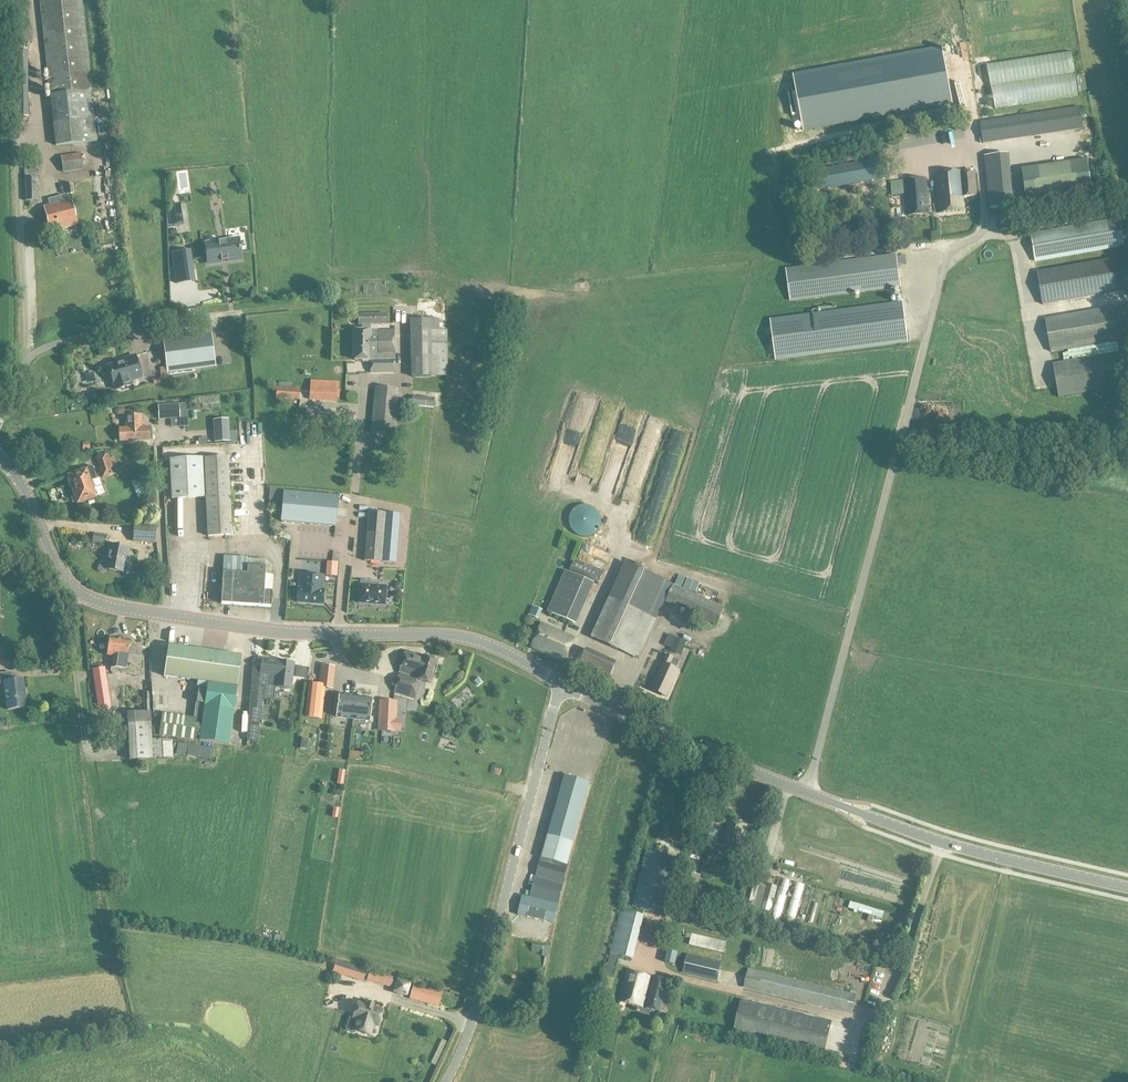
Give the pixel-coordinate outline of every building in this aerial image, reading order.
[(97,142),(82,0),(40,0),(55,146),(97,142)] [(29,28),(16,27),(16,43),(21,43),(21,42),(29,42),(29,28)] [(953,104),(942,47),(794,74),(805,131),(953,104)] [(983,145),(1083,130),(1080,107),(980,122),(983,145)] [(81,153),(61,156),(63,173),(84,170),(81,153)] [(888,153),(810,168),(814,188),(892,174),(888,153)] [(1006,154),(985,156),(990,209),(1011,207),(1006,154)] [(1088,160),(1068,163),(1072,192),(1092,189),(1088,160)] [(975,171),(962,172),(936,174),(939,213),(965,211),(964,198),(977,197),(975,171)] [(38,179),(25,179),(25,201),(39,201),(38,179)] [(926,179),(905,181),(906,195),(907,216),(929,215),(926,179)] [(906,195),(905,181),(897,181),(898,195),(906,195)] [(72,200),(44,207),(50,232),(78,225),(72,200)] [(234,205),(214,204),(213,234),(226,234),(226,236),(233,236),(234,205)] [(1120,218),(1030,234),(1035,262),(1124,247),(1120,218)] [(240,237),(205,242),(208,264),(243,259),(240,237)] [(134,252),(145,251),(144,242),(133,243),(134,252)] [(191,251),(173,253),(177,282),(194,280),(191,251)] [(897,254),(786,269),(790,302),(901,287),(897,254)] [(1038,273),(1042,302),(1127,287),(1127,265),(1127,258),(1038,273)] [(903,302),(770,319),(776,361),(909,344),(903,302)] [(1045,320),(1049,349),(1127,335),(1127,305),(1045,320)] [(386,314),(359,315),(359,325),(371,325),(386,325),(386,314)] [(439,320),(410,320),(411,378),(447,376),(447,330),(439,330),(439,320)] [(395,373),(394,361),(394,330),(371,331),(356,331),(355,360),(370,360),(370,374),(395,373)] [(211,334),(163,340),(167,372),(215,366),(211,334)] [(1054,367),(1059,396),(1125,384),(1119,355),(1054,367)] [(122,362),(108,367),(116,391),(130,386),(129,382),(142,378),(136,357),(121,361),(122,362)] [(277,387),(276,399),(300,400),(300,388),(277,387)] [(374,387),(370,433),(395,435),(399,389),(374,387)] [(413,389),(411,413),(432,415),(434,398),(427,398),(428,390),(413,389)] [(180,419),(179,405),(179,404),(158,405),(159,420),(171,419),(180,419)] [(180,419),(180,425),(180,427),(188,427),(187,404),(179,405),(180,419)] [(150,440),(149,428),(142,428),(142,416),(126,417),(126,428),(118,428),(118,442),(126,441),(150,440)] [(106,454),(96,458),(103,478),(112,475),(110,467),(118,464),(115,455),(107,457),(106,454)] [(206,498),(208,537),(232,536),(228,457),(202,458),(169,460),(171,500),(206,498)] [(78,471),(79,473),(68,477),(78,504),(95,498),(92,489),(95,488),(92,481),(97,480),(92,467),(85,469),(78,471)] [(335,527),(338,497),(284,492),(281,522),(335,527)] [(570,516),(569,521),(570,525),(571,530),(574,533),(579,536),(584,537),(590,537),(594,535),(598,531),(600,527),(601,521),(600,516),(598,512),(594,508),(588,506),(584,506),(579,507),(576,509),(572,512),(570,516)] [(369,512),(365,561),(382,563),(386,513),(369,512)] [(134,525),(132,543),(155,544),(157,526),(134,525)] [(94,533),(93,543),(105,545),(107,536),(94,533)] [(10,564),(13,546),(0,544),(0,562),(10,564)] [(110,546),(105,569),(124,573),(128,549),(110,546)] [(201,557),(179,558),(179,565),(202,564),(201,557)] [(574,560),(570,571),(592,580),(598,583),(603,573),(574,560)] [(338,563),(327,562),(326,575),(337,576),(338,563)] [(717,626),(725,608),(673,584),(673,583),(626,562),(591,638),(639,659),(665,602),(717,626)] [(206,566),(182,565),(182,576),(205,577),(206,566)] [(224,565),(223,573),(247,575),(247,566),(224,565)] [(247,566),(247,575),(223,573),(221,604),(271,607),(272,592),(264,592),(265,568),(247,566)] [(570,571),(565,568),(547,608),(575,620),(592,580),(570,571)] [(298,589),(297,603),(324,605),(325,591),(324,591),(325,575),(300,573),(299,589),(298,589)] [(679,574),(675,584),(681,587),(685,577),(679,574)] [(694,580),(688,578),(684,588),(689,590),(694,580)] [(700,583),(694,580),(689,590),(696,593),(700,583)] [(359,603),(385,605),(386,587),(371,585),(371,582),(361,581),(361,585),(360,584),(359,603)] [(542,624),(532,648),(564,663),(575,639),(542,624)] [(113,657),(112,662),(112,663),(121,663),(122,658),(127,659),(128,656),(127,656),(129,641),(109,638),(107,656),(113,657)] [(678,639),(673,649),(673,651),(680,654),(685,643),(678,639)] [(162,715),(159,734),(159,736),(229,746),(241,656),(168,646),(164,677),(199,681),(197,691),(200,691),(198,704),(196,704),(194,724),(187,723),(187,719),(162,715)] [(399,674),(393,692),(414,699),(418,684),(414,683),(416,679),(429,684),(436,661),(405,652),(398,673),(399,674)] [(667,655),(652,691),(668,698),(680,671),(676,669),(680,661),(667,655)] [(112,663),(112,662),(111,672),(138,675),(141,657),(128,656),(127,659),(122,658),(121,663),(112,663)] [(278,662),(261,660),(260,672),(253,672),(248,716),(259,717),(262,687),(290,690),(293,663),(278,661),(278,662)] [(322,666),(319,685),(332,687),(334,667),(322,666)] [(92,669),(97,698),(98,705),(110,703),(105,668),(92,669)] [(0,673),(0,684),(4,683),(7,710),(26,708),(23,681),(12,682),(11,672),(0,673)] [(144,712),(127,713),(129,761),(152,759),(151,712),(151,702),(150,691),(143,691),(143,702),(144,712)] [(338,706),(336,717),(353,719),(355,697),(339,695),(338,704),(337,706),(338,706)] [(353,719),(369,721),(370,710),(371,710),(371,708),(372,699),(355,697),(353,719)] [(380,702),(378,730),(399,731),(400,719),(396,719),(397,703),(380,702)] [(462,753),(469,755),(474,742),(451,732),(447,743),(448,744),(446,749),(461,755),(462,753)] [(172,742),(153,740),(154,759),(172,759),(172,742)] [(438,758),(438,746),(418,746),(418,758),(438,758)] [(253,752),(244,752),(244,760),(253,760),(253,752)] [(544,853),(569,860),(573,844),(590,784),(565,777),(548,837),(544,853)] [(729,822),(723,850),(741,854),(746,826),(729,822)] [(702,830),(698,850),(715,853),(719,833),(702,830)] [(647,851),(633,907),(661,914),(675,858),(647,851)] [(533,889),(530,898),(558,904),(569,860),(544,853),(540,865),(533,889)] [(751,882),(744,906),(752,909),(759,884),(751,882)] [(752,911),(760,913),(767,886),(759,884),(752,911)] [(558,904),(530,898),(523,896),(518,915),(555,924),(559,905),(558,904)] [(771,902),(767,918),(779,921),(782,904),(771,902)] [(610,954),(620,956),(634,960),(645,917),(621,910),(610,954)] [(686,932),(686,938),(691,939),(689,946),(724,954),(727,942),(686,932)] [(664,949),(663,961),(671,962),(672,950),(664,949)] [(687,954),(683,974),(717,982),(721,962),(687,954)] [(337,961),(333,972),(363,982),(367,970),(337,961)] [(748,969),(744,988),(852,1014),(857,994),(748,969)] [(628,971),(620,1002),(642,1007),(650,977),(628,971)] [(654,978),(647,1008),(659,1011),(667,981),(654,978)] [(410,984),(398,981),(394,992),(407,996),(410,984)] [(414,985),(410,999),(439,1006),(442,993),(414,985)] [(741,1000),(733,1035),(824,1056),(832,1021),(741,1000)] [(384,1009),(357,1001),(351,1019),(356,1020),(353,1030),(371,1036),(374,1026),(378,1027),(384,1009)]
